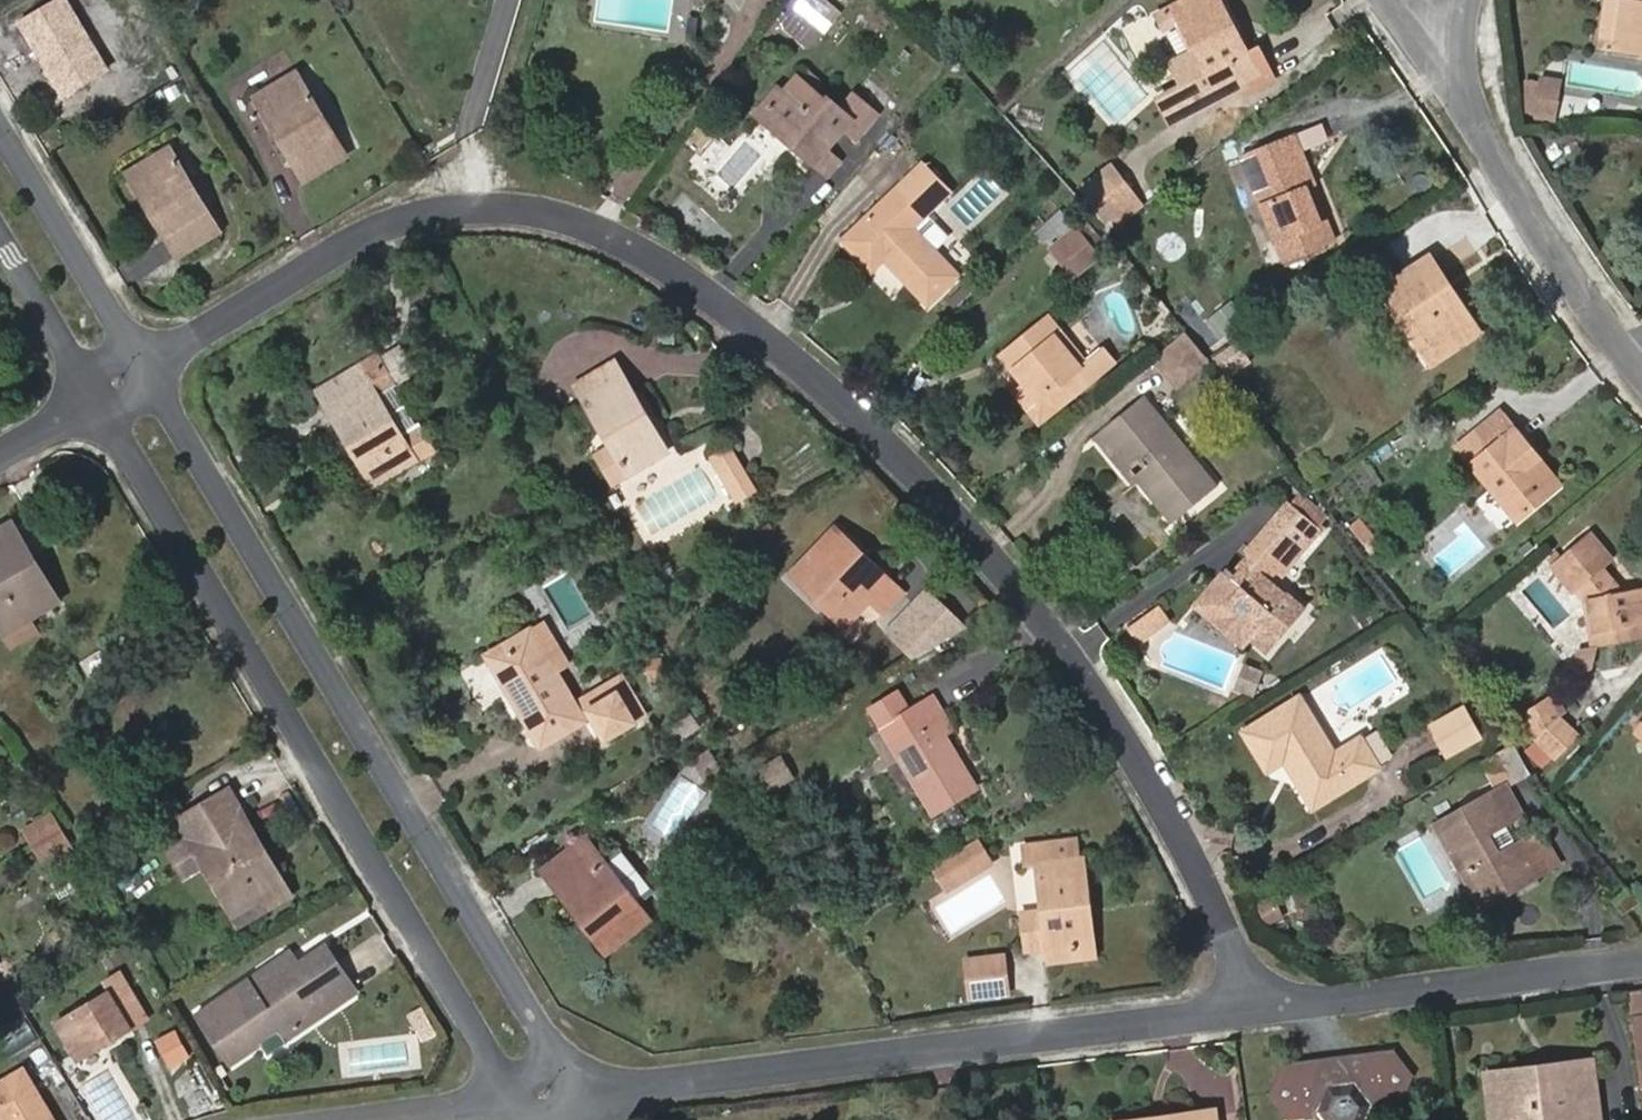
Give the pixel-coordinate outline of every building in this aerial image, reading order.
[(842,13),(823,0),(810,0),(805,7),(834,26),(842,13)] [(1246,64),(1227,31),(1235,25),(1220,0),(1189,0),(1193,7),(1177,15),(1184,28),(1200,58),(1183,67),(1195,90),(1163,106),(1174,128),(1244,92),(1249,101),(1278,86),(1262,55),(1254,59),(1246,64)] [(1641,58),(1641,0),(1641,3),(1622,0),(1620,0),(1610,0),(1603,53),(1641,58)] [(1160,23),(1168,37),(1184,28),(1177,15),(1160,23)] [(1227,31),(1246,64),(1254,59),(1235,25),(1227,31)] [(304,184),(345,158),(296,76),(265,94),(285,127),(274,133),(304,184)] [(854,98),(841,113),(828,101),(826,104),(798,80),(784,95),(765,116),(802,147),(798,152),(815,167),(827,153),(847,130),(856,139),(876,118),(854,98)] [(1568,87),(1552,85),(1550,96),(1567,98),(1568,87)] [(779,90),(756,115),(798,152),(802,147),(765,116),(784,95),(779,90)] [(265,94),(254,101),(274,133),(285,127),(265,94)] [(1547,118),(1564,121),(1567,98),(1550,96),(1547,118)] [(1292,266),(1338,245),(1311,180),(1319,176),(1303,138),(1247,162),(1292,266)] [(176,259),(219,235),(169,151),(138,170),(156,202),(146,208),(176,259)] [(815,167),(828,177),(839,164),(827,153),(815,167)] [(962,277),(938,252),(953,238),(931,216),(953,194),(927,165),(846,242),(875,273),(889,261),(931,306),(962,277)] [(138,170),(127,176),(146,208),(156,202),(138,170)] [(1121,170),(1096,187),(1116,214),(1140,196),(1121,170)] [(1338,245),(1347,241),(1319,176),(1311,180),(1338,245)] [(1116,214),(1120,220),(1145,203),(1140,196),(1116,214)] [(1044,210),(1050,217),(1062,206),(1057,199),(1044,210)] [(1079,278),(1100,262),(1076,232),(1048,253),(1061,271),(1070,266),(1079,278)] [(1437,261),(1393,294),(1405,312),(1412,307),(1443,353),(1482,325),(1461,296),(1453,285),(1437,261)] [(1071,284),(1079,278),(1070,266),(1061,271),(1071,284)] [(1461,296),(1467,292),(1459,282),(1453,285),(1461,296)] [(1405,312),(1442,367),(1489,337),(1482,325),(1443,353),(1412,307),(1405,312)] [(1075,374),(1079,370),(1057,344),(1062,339),(1048,322),(1023,345),(1035,358),(1016,374),(1027,386),(1039,400),(1028,409),(1042,425),(1085,386),(1075,374)] [(1197,372),(1209,363),(1187,336),(1176,345),(1186,358),(1197,372)] [(1005,360),(1016,374),(1035,358),(1023,345),(1005,360)] [(1176,345),(1154,362),(1164,375),(1186,358),(1176,345)] [(1112,364),(1102,351),(1079,370),(1075,374),(1085,386),(1112,364)] [(1238,351),(1216,365),(1225,379),(1247,366),(1238,351)] [(393,383),(413,371),(401,352),(381,363),(393,383)] [(381,363),(378,357),(317,395),(375,487),(434,451),(419,428),(401,439),(378,401),(397,390),(393,383),(381,363)] [(1164,375),(1176,389),(1197,372),(1186,358),(1164,375)] [(575,388),(585,404),(625,383),(615,366),(575,388)] [(1225,379),(1229,385),(1250,371),(1247,366),(1225,379)] [(645,434),(652,429),(625,383),(585,404),(612,448),(629,477),(660,458),(645,434)] [(1028,409),(1039,400),(1027,386),(1016,395),(1028,409)] [(1174,526),(1217,491),(1145,400),(1091,443),(1103,457),(1112,450),(1132,474),(1137,470),(1144,479),(1138,482),(1139,483),(1174,526)] [(1565,491),(1543,463),(1548,459),(1509,410),(1465,448),(1526,523),(1565,491)] [(660,458),(666,454),(652,429),(645,434),(660,458)] [(598,456),(614,486),(629,477),(612,448),(598,456)] [(1103,457),(1129,491),(1139,483),(1138,482),(1144,479),(1137,470),(1132,474),(1112,450),(1103,457)] [(736,506),(755,496),(728,453),(710,463),(736,506)] [(1565,491),(1571,486),(1548,459),(1543,463),(1565,491)] [(1269,657),(1305,614),(1288,599),(1283,604),(1259,583),(1273,566),(1280,572),(1285,576),(1320,535),(1290,509),(1235,571),(1231,567),(1227,571),(1232,575),(1242,584),(1225,606),(1254,634),(1249,640),(1269,657)] [(34,565),(10,525),(0,531),(0,625),(14,649),(37,637),(27,619),(46,607),(24,571),(34,565)] [(879,621),(901,596),(834,534),(793,577),(846,628),(866,608),(879,621)] [(1613,573),(1623,564),(1599,536),(1562,567),(1585,595),(1591,590),(1598,601),(1605,635),(1641,628),(1641,593),(1631,595),(1613,573)] [(46,607),(55,601),(34,565),(24,571),(46,607)] [(1288,599),(1270,584),(1280,572),(1273,566),(1259,583),(1283,604),(1288,599)] [(1232,575),(1207,604),(1249,640),(1254,634),(1225,606),(1242,584),(1232,575)] [(930,581),(887,629),(926,664),(969,616),(930,581)] [(1599,648),(1641,640),(1641,628),(1605,635),(1598,601),(1591,590),(1585,595),(1593,605),(1599,648)] [(1136,636),(1140,642),(1171,621),(1161,606),(1150,613),(1157,625),(1136,636)] [(1150,613),(1130,625),(1136,636),(1157,625),(1150,613)] [(545,751),(589,724),(561,678),(573,671),(548,627),(534,635),(539,644),(501,666),(520,697),(515,700),(545,751)] [(520,697),(501,666),(539,644),(534,635),(492,661),(515,700),(520,697)] [(1251,666),(1246,689),(1262,693),(1267,670),(1251,666)] [(609,743),(651,719),(627,680),(586,704),(609,743)] [(935,818),(977,792),(944,738),(954,732),(935,701),(884,732),(935,818)] [(1362,741),(1336,756),(1301,701),(1246,736),(1270,774),(1287,764),(1315,810),(1379,769),(1362,741)] [(1559,763),(1582,740),(1566,723),(1556,702),(1528,719),(1539,742),(1559,763)] [(1445,760),(1478,740),(1460,712),(1429,730),(1445,760)] [(1511,788),(1528,778),(1510,747),(1493,757),(1507,781),(1511,788)] [(1494,788),(1507,781),(1493,757),(1480,764),(1494,788)] [(703,783),(714,776),(703,758),(692,764),(703,783)] [(1505,823),(1520,814),(1504,787),(1489,795),(1505,823)] [(272,868),(267,871),(248,838),(253,835),(229,792),(177,822),(188,842),(169,853),(184,878),(203,868),(208,864),(226,895),(221,898),(238,928),(286,898),(279,886),(282,884),(272,868)] [(1472,817),(1438,836),(1450,856),(1457,853),(1487,907),(1558,866),(1547,848),(1538,853),(1523,861),(1515,848),(1497,858),(1484,836),(1505,823),(1489,795),(1467,807),(1472,817)] [(1467,807),(1433,826),(1438,836),(1472,817),(1467,807)] [(51,813),(23,830),(33,848),(62,831),(51,813)] [(42,866),(72,848),(62,831),(33,848),(42,866)] [(937,863),(953,891),(1003,861),(986,833),(937,863)] [(248,838),(267,871),(272,868),(253,835),(248,838)] [(1086,905),(1096,903),(1089,857),(1083,858),(1080,839),(1027,848),(1030,868),(1041,867),(1047,910),(1028,912),(1033,951),(1053,949),(1054,952),(1092,945),(1086,905)] [(1538,853),(1530,840),(1515,848),(1523,861),(1538,853)] [(607,956),(650,922),(586,841),(555,865),(596,917),(583,926),(607,956)] [(1480,910),(1487,907),(1457,853),(1450,856),(1480,910)] [(203,868),(221,898),(226,895),(208,864),(203,868)] [(583,926),(596,917),(555,865),(543,875),(583,926)] [(1055,963),(1105,955),(1096,903),(1086,905),(1092,945),(1054,952),(1055,963)] [(280,1041),(317,1018),(303,998),(311,992),(325,1012),(354,994),(324,951),(288,974),(280,962),(197,1016),(229,1063),(245,1053),(231,1033),(261,1012),(275,1033),(280,1041)] [(979,1002),(1015,996),(1009,961),(973,966),(979,1002)] [(129,1028),(125,1022),(141,1012),(117,972),(101,982),(106,991),(54,1022),(72,1051),(102,1033),(106,1042),(129,1028)] [(303,998),(317,1018),(325,1012),(311,992),(303,998)] [(129,1028),(145,1019),(141,1012),(125,1022),(129,1028)] [(245,1053),(275,1033),(261,1012),(231,1033),(245,1053)] [(1632,1023),(1641,1093),(1641,1095),(1641,1022),(1632,1023)] [(163,1036),(176,1063),(195,1053),(182,1027),(163,1036)] [(72,1051),(77,1060),(106,1042),(102,1033),(72,1051)] [(1397,1107),(1412,1078),(1393,1054),(1363,1058),(1351,1084),(1330,1087),(1313,1065),(1284,1068),(1272,1096),(1289,1119),(1304,1119),(1316,1118),(1318,1119),(1370,1119),(1374,1111),(1397,1107)] [(1363,1058),(1313,1065),(1330,1087),(1351,1084),(1363,1058)] [(1589,1077),(1588,1066),(1538,1072),(1539,1082),(1589,1077)] [(22,1069),(0,1082),(0,1119),(52,1119),(22,1069)] [(1589,1077),(1539,1082),(1538,1072),(1488,1079),(1494,1119),(1595,1119),(1589,1077)]
